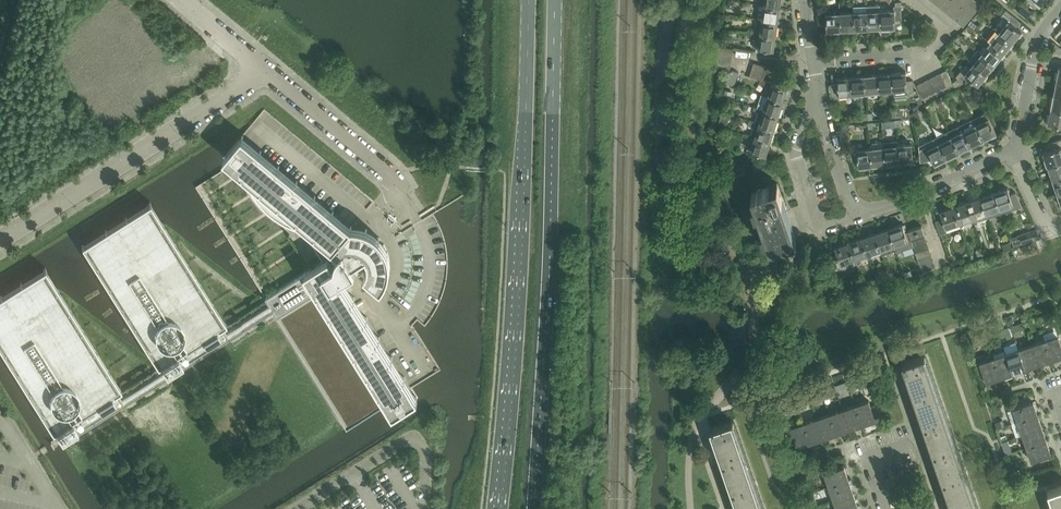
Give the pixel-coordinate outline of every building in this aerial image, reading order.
[(938,6),(943,10),(952,0),(943,0),(938,6)] [(943,10),(948,15),(957,4),(953,0),(952,0),(943,10)] [(962,8),(967,12),(976,1),(976,0),(968,0),(962,8)] [(976,1),(967,12),(972,16),(981,5),(976,1)] [(902,20),(901,2),(896,2),(896,6),(894,6),(894,9),(881,10),(882,28),(896,27),(895,20),(902,20)] [(957,4),(948,15),(953,19),(962,8),(957,4)] [(778,21),(780,7),(760,5),(758,19),(778,21)] [(867,5),(867,11),(868,29),(882,28),(881,10),(880,5),(867,5)] [(1026,18),(1031,12),(1022,5),(1017,10),(1026,18)] [(962,8),(953,19),(958,23),(967,12),(962,8)] [(1021,22),(1006,10),(1001,16),(1007,21),(999,31),(1013,42),(1022,32),(1016,27),(1021,22)] [(867,11),(853,12),(854,29),(868,29),(867,11)] [(840,12),(826,13),(827,31),(841,30),(840,12)] [(853,12),(840,12),(841,30),(854,29),(853,12)] [(967,12),(958,23),(964,27),(972,16),(967,12)] [(776,35),(778,21),(758,19),(758,22),(756,33),(776,35)] [(1013,42),(999,31),(994,27),(986,38),(990,42),(1004,53),(1013,42)] [(774,50),(776,35),(756,33),(754,32),(754,35),(760,36),(758,48),(774,50)] [(1004,53),(990,42),(982,52),(996,63),(1004,53)] [(733,49),(719,46),(718,54),(732,55),(733,49)] [(996,63),(982,52),(979,49),(970,60),(988,74),(996,63)] [(732,55),(718,54),(717,60),(731,62),(732,55)] [(731,62),(717,60),(716,67),(730,69),(731,62)] [(978,85),(987,74),(988,74),(970,60),(967,64),(957,76),(958,79),(952,82),(955,87),(970,79),(978,85)] [(767,67),(754,63),(752,69),(765,74),(767,67)] [(763,80),(765,74),(752,69),(750,76),(760,79),(763,80)] [(946,70),(941,73),(949,90),(955,87),(952,82),(946,70)] [(906,71),(892,72),(894,90),(907,89),(908,96),(914,95),(913,80),(907,80),(906,71)] [(892,72),(879,74),(880,91),(894,90),(892,72)] [(941,73),(935,76),(943,93),(949,90),(941,73)] [(879,74),(865,75),(866,93),(880,91),(879,74)] [(865,75),(851,76),(852,94),(866,93),(865,75)] [(852,94),(851,76),(837,77),(838,83),(830,84),(833,99),(839,98),(839,95),(852,94)] [(935,76),(929,79),(937,96),(943,93),(935,76)] [(783,101),(787,87),(773,82),(763,80),(760,79),(759,83),(767,85),(764,95),(783,101)] [(929,79),(923,82),(931,99),(937,96),(929,79)] [(925,102),(931,99),(923,82),(917,85),(925,102)] [(779,114),(783,101),(764,95),(762,94),(758,107),(764,109),(779,114)] [(1053,95),(1051,108),(1060,110),(1060,96),(1053,95)] [(946,109),(941,99),(935,102),(940,112),(946,109)] [(779,114),(764,109),(758,107),(754,106),(753,109),(759,111),(755,122),(775,128),(779,114)] [(1051,108),(1048,123),(1060,125),(1060,110),(1051,108)] [(721,120),(729,122),(731,112),(723,110),(721,120)] [(913,120),(920,117),(917,110),(910,113),(913,120)] [(988,117),(976,124),(984,140),(996,133),(988,117)] [(984,140),(976,124),(973,118),(961,124),(962,127),(964,130),(972,146),(984,140)] [(775,128),(755,122),(750,120),(748,126),(754,128),(751,135),(770,142),(775,128)] [(882,128),(896,127),(895,120),(881,121),(882,128)] [(972,146),(964,130),(962,127),(959,129),(957,126),(949,131),(960,152),(972,146)] [(960,152),(949,131),(937,137),(948,158),(960,152)] [(770,142),(751,135),(744,133),(743,136),(754,139),(751,151),(766,155),(770,142)] [(274,311),(348,428),(387,403),(393,413),(419,397),(343,277),(355,270),(359,275),(360,274),(362,273),(363,272),(364,270),(367,271),(366,272),(366,273),(365,275),(381,289),(384,285),(388,278),(389,276),(389,275),(390,274),(390,273),(390,271),(391,269),(391,267),(391,265),(391,262),(391,260),(391,258),(390,256),(390,254),(389,252),(388,250),(388,249),(387,248),(386,246),(386,245),(384,243),(382,240),(381,238),(379,237),(377,235),(376,234),(374,232),(371,230),(369,229),(366,228),(364,227),(361,227),(356,226),(352,226),(243,135),(224,157),(231,164),(244,174),(245,179),(248,185),(251,190),(254,195),(258,200),(262,205),(266,210),(270,214),(275,217),(280,221),(286,224),(291,226),(297,229),(303,231),(306,231),(324,260),(310,268),(311,270),(307,272),(306,273),(305,273),(266,298),(274,311)] [(948,158),(937,137),(924,143),(927,149),(935,165),(948,158)] [(1049,168),(1060,164),(1060,139),(1047,144),(1049,150),(1043,152),(1049,168)] [(900,162),(898,145),(897,140),(884,142),(884,143),(886,164),(900,162)] [(886,164),(884,143),(881,142),(872,143),(870,145),(871,148),(873,165),(886,164)] [(912,143),(898,145),(900,162),(914,161),(912,143)] [(859,167),(873,165),(871,148),(857,149),(859,167)] [(1049,168),(1053,181),(1060,178),(1060,164),(1049,168)] [(1053,181),(1057,193),(1060,192),(1060,178),(1053,181)] [(752,192),(770,246),(796,237),(778,183),(777,183),(778,186),(770,189),(769,186),(752,192)] [(1010,194),(1008,188),(994,193),(1000,209),(1001,213),(1006,211),(1005,207),(1013,204),(1010,194)] [(1005,207),(1006,211),(1021,207),(1016,192),(1010,194),(1013,204),(1005,207)] [(1000,209),(994,193),(981,197),(986,214),(988,218),(993,216),(992,212),(1000,209)] [(967,202),(973,218),(974,222),(977,221),(976,217),(986,214),(981,197),(967,202)] [(223,326),(226,323),(170,233),(150,202),(81,245),(102,277),(153,359),(158,366),(162,364),(169,376),(230,338),(223,326)] [(967,202),(954,207),(959,223),(961,227),(964,226),(962,222),(973,218),(967,202)] [(940,211),(942,218),(936,221),(940,234),(947,232),(950,230),(949,226),(959,223),(954,207),(940,211)] [(903,224),(888,229),(894,245),(896,249),(899,248),(897,244),(911,239),(908,231),(905,232),(903,224)] [(908,230),(908,231),(911,239),(925,235),(922,226),(908,230)] [(888,229),(875,233),(881,250),(882,254),(886,253),(884,249),(894,245),(888,229)] [(1018,246),(1038,239),(1035,229),(1015,236),(1018,246)] [(862,238),(867,254),(869,258),(872,257),(871,253),(881,250),(875,233),(862,238)] [(925,235),(911,239),(913,246),(927,241),(925,235)] [(862,238),(848,243),(854,259),(855,263),(858,262),(857,258),(867,254),(862,238)] [(927,241),(913,246),(915,252),(929,248),(927,241)] [(837,254),(831,257),(835,270),(845,266),(844,262),(854,259),(848,243),(835,247),(837,254)] [(929,248),(915,252),(918,259),(931,254),(929,248)] [(931,254),(918,259),(920,265),(934,260),(931,254)] [(829,272),(835,270),(831,257),(824,259),(829,272)] [(934,260),(920,265),(922,272),(936,267),(934,260)] [(122,389),(64,297),(45,268),(0,296),(0,348),(53,432),(57,430),(64,442),(126,404),(118,391),(122,389)] [(1045,340),(1052,360),(1060,357),(1060,344),(1058,336),(1045,340)] [(1045,340),(1032,345),(1039,364),(1052,360),(1045,340)] [(1032,345),(1019,349),(1026,369),(1039,364),(1032,345)] [(1019,349),(1006,353),(1013,373),(1026,369),(1019,349)] [(1000,377),(994,358),(992,353),(988,355),(990,359),(980,362),(987,382),(1000,377)] [(1013,373),(1006,353),(994,358),(1000,377),(1013,373)] [(924,355),(902,363),(907,377),(903,378),(905,385),(909,384),(952,508),(976,508),(924,355)] [(869,400),(855,405),(862,425),(876,420),(869,400)] [(1014,408),(1018,421),(1038,415),(1033,402),(1014,408)] [(855,405),(842,409),(849,429),(862,425),(855,405)] [(842,409),(830,414),(837,433),(849,429),(842,409)] [(830,414),(817,418),(824,438),(837,433),(830,414)] [(1038,415),(1018,421),(1023,434),(1042,428),(1038,415)] [(817,418),(805,422),(811,442),(824,438),(817,418)] [(732,421),(710,428),(715,443),(711,444),(714,451),(718,449),(738,508),(762,508),(732,421)] [(797,447),(811,442),(805,422),(791,427),(797,447)] [(1042,428),(1023,434),(1027,447),(1047,441),(1042,428)] [(1047,441),(1027,447),(1032,461),(1051,454),(1047,441)] [(825,473),(829,486),(849,480),(844,466),(825,473)] [(849,480),(829,486),(834,499),(853,492),(849,480)] [(1055,508),(1060,508),(1060,485),(1048,489),(1055,508)] [(834,499),(837,508),(847,508),(858,505),(853,492),(834,499)]
